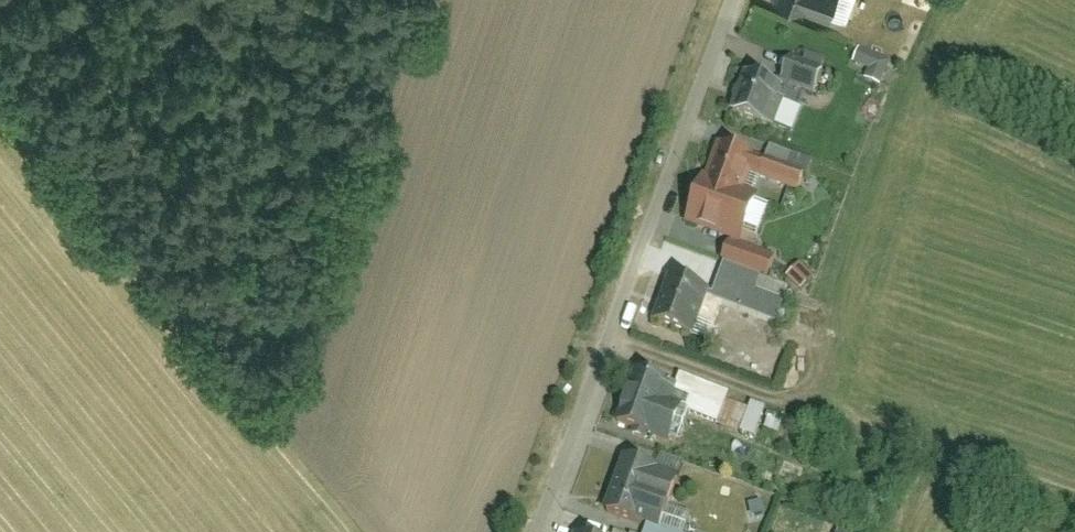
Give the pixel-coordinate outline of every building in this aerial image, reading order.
[(830,18),(837,0),(778,0),(830,18)] [(893,59),(862,46),(855,63),(864,66),(860,78),(882,86),(893,59)] [(824,68),(792,55),(783,79),(814,92),(824,68)] [(782,84),(747,70),(731,109),(773,126),(785,98),(777,95),(782,84)] [(804,175),(717,143),(703,180),(701,179),(686,220),(736,238),(751,198),(740,194),(748,173),(798,191),(804,175)] [(777,258),(729,240),(722,260),(765,275),(770,277),(777,258)] [(710,294),(776,318),(784,298),(760,289),(765,275),(722,260),(710,294)] [(802,262),(788,273),(802,290),(815,279),(802,262)] [(708,290),(670,277),(655,319),(692,333),(708,290)] [(676,384),(636,369),(616,423),(668,443),(682,407),(669,402),(676,384)] [(728,399),(730,395),(679,376),(676,384),(669,402),(682,407),(720,421),(728,399)] [(720,422),(741,430),(749,407),(728,399),(720,421),(720,422)] [(756,435),(766,406),(752,401),(749,407),(741,430),(756,435)] [(680,475),(622,453),(603,506),(648,523),(660,528),(680,475)] [(660,528),(648,523),(644,531),(672,531),(660,528)]
